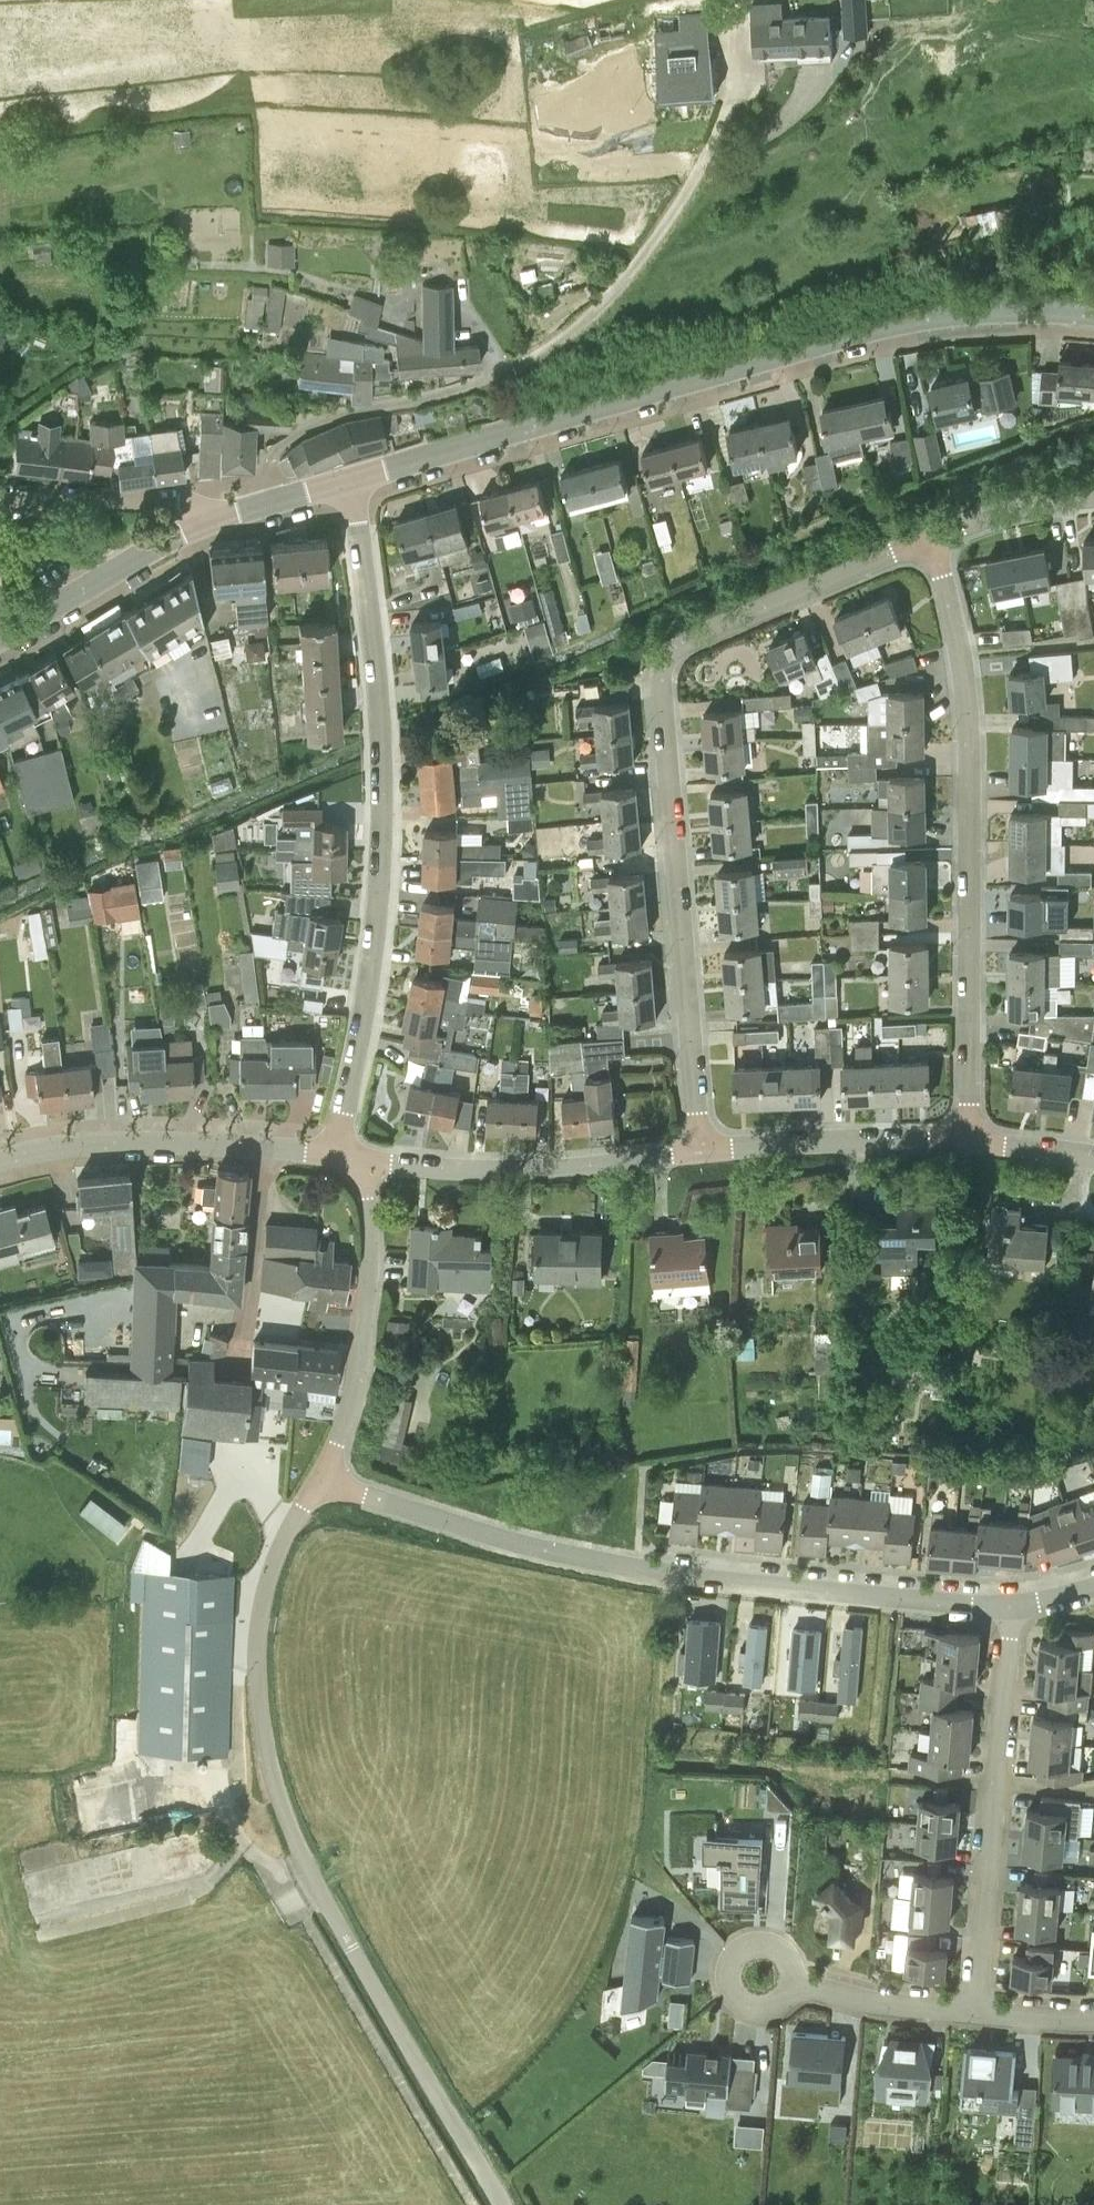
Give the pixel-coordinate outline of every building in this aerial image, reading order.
[(866,0),(841,0),(844,37),(869,35),(866,0)] [(752,21),(754,52),(797,49),(798,62),(814,61),(813,48),(832,46),(829,15),(752,21)] [(655,34),(658,77),(660,99),(715,95),(708,28),(655,34)] [(592,46),(587,33),(565,41),(570,55),(592,46)] [(191,141),(190,129),(174,130),(175,143),(191,141)] [(30,240),(32,253),(50,250),(48,238),(30,240)] [(267,262),(281,262),(281,242),(267,242),(267,262)] [(451,344),(451,315),(450,285),(421,285),(422,337),(421,336),(421,345),(429,344),(451,344)] [(267,300),(268,287),(253,286),(252,299),(267,300)] [(349,312),(360,316),(362,317),(361,321),(376,325),(377,321),(382,303),(354,294),(349,310),(349,312)] [(387,328),(376,325),(361,321),(362,317),(360,316),(356,329),(366,331),(366,334),(384,339),(395,342),(398,371),(450,367),(449,347),(421,349),(421,345),(421,336),(415,335),(387,328)] [(338,354),(361,356),(363,342),(341,338),(338,354)] [(371,376),(371,394),(391,392),(391,375),(391,369),(391,356),(383,356),(383,345),(363,342),(361,356),(371,356),(371,358),(371,366),(371,376)] [(479,365),(479,364),(478,345),(456,346),(449,347),(450,367),(479,365)] [(371,366),(371,358),(325,354),(301,352),(298,381),(327,385),(351,385),(351,400),(371,400),(371,394),(371,366)] [(1083,361),(1083,363),(1072,362),(1072,360),(1060,359),(1059,371),(1042,369),(1040,401),(1058,402),(1059,391),(1093,394),(1093,362),(1083,361)] [(980,378),(982,387),(971,389),(968,377),(947,382),(947,379),(936,382),(936,384),(932,385),(940,417),(976,408),(975,404),(985,401),(987,407),(1015,401),(1008,371),(980,378)] [(77,378),(78,393),(91,388),(83,374),(77,378)] [(475,396),(472,403),(480,407),(483,400),(475,396)] [(864,437),(895,431),(890,410),(887,410),(884,396),(870,399),(871,402),(856,405),(864,437)] [(862,437),(864,437),(856,405),(837,409),(837,406),(823,409),(826,424),(823,424),(829,450),(816,453),(817,456),(823,484),(837,482),(833,460),(865,453),(862,437)] [(289,411),(261,410),(235,409),(234,420),(224,420),(223,463),(252,464),(253,426),(289,427),(289,411)] [(202,411),(202,418),(199,447),(221,449),(222,412),(202,411)] [(380,416),(383,431),(399,428),(395,412),(379,415),(380,416)] [(330,428),(340,456),(364,447),(386,440),(380,416),(346,422),(330,428)] [(788,456),(800,453),(795,428),(792,429),(789,417),(759,423),(768,460),(770,468),(789,464),(788,456)] [(61,433),(61,425),(62,423),(38,420),(37,427),(19,426),(14,466),(59,472),(66,439),(75,440),(76,435),(61,433)] [(109,467),(111,440),(124,439),(123,425),(123,420),(91,421),(89,421),(90,437),(76,435),(75,440),(66,439),(59,472),(89,475),(91,465),(106,467),(109,466),(109,467)] [(135,423),(123,425),(124,439),(111,440),(109,467),(110,467),(117,467),(119,483),(155,477),(152,455),(148,430),(136,432),(135,423)] [(736,467),(768,460),(759,423),(730,429),(734,447),(732,447),(736,467)] [(185,473),(181,447),(178,425),(148,430),(152,455),(155,477),(185,473)] [(306,470),(340,456),(330,428),(302,440),(288,451),(296,471),(296,473),(306,469),(306,470)] [(915,435),(920,461),(923,461),(935,458),(931,432),(915,435)] [(680,473),(709,466),(701,436),(672,444),(680,473)] [(915,463),(910,437),(890,440),(894,467),(915,463)] [(651,481),(680,473),(672,444),(643,451),(651,481)] [(288,474),(296,471),(288,451),(288,452),(280,460),(288,474)] [(809,487),(823,484),(817,456),(817,461),(803,464),(809,487)] [(600,495),(628,487),(620,458),(592,465),(600,495)] [(570,503),(600,495),(592,465),(562,473),(570,503)] [(518,517),(548,509),(539,479),(510,487),(518,517)] [(489,524),(518,517),(510,487),(481,495),(489,524)] [(467,538),(468,537),(457,501),(456,502),(456,503),(429,511),(439,546),(438,547),(442,561),(471,553),(467,538)] [(408,556),(438,547),(439,546),(429,511),(399,520),(399,519),(397,519),(408,556)] [(736,528),(732,517),(720,521),(724,532),(736,528)] [(562,556),(573,554),(567,527),(556,530),(562,556)] [(307,537),(298,538),(288,539),(288,541),(272,543),(272,542),(270,543),(273,578),(301,575),(329,573),(326,537),(324,537),(324,538),(307,540),(307,537)] [(1086,540),(1085,540),(1087,577),(1093,576),(1093,540),(1086,540)] [(237,620),(267,618),(261,545),(209,549),(212,588),(234,586),(237,620)] [(1017,553),(1024,588),(1051,583),(1044,547),(1043,547),(1043,548),(1017,553)] [(487,564),(484,549),(471,552),(476,567),(487,564)] [(995,594),(1024,588),(1017,553),(989,559),(989,558),(987,558),(995,594)] [(657,571),(658,565),(654,561),(653,558),(642,561),(644,564),(642,571),(647,574),(657,571)] [(124,612),(87,634),(115,682),(148,663),(149,663),(153,660),(153,661),(166,653),(205,629),(191,571),(137,604),(136,603),(124,611),(124,612)] [(605,585),(620,580),(617,571),(602,575),(605,585)] [(492,587),(489,576),(477,580),(480,591),(492,587)] [(1071,579),(1075,610),(1090,608),(1088,598),(1087,577),(1071,579)] [(1057,582),(1062,613),(1075,610),(1071,579),(1057,582)] [(553,633),(563,630),(565,630),(553,587),(541,590),(553,633)] [(875,638),(876,638),(902,627),(900,621),(901,621),(900,620),(898,616),(899,616),(898,615),(889,596),(861,607),(875,638)] [(538,613),(533,597),(510,603),(515,620),(538,613)] [(470,614),(467,604),(455,607),(458,618),(470,614)] [(882,653),(876,638),(875,638),(861,607),(836,618),(855,664),(882,653)] [(1075,610),(1078,630),(1079,632),(1080,636),(1093,634),(1090,612),(1090,608),(1075,610)] [(577,613),(582,632),(592,629),(587,610),(577,613)] [(1079,632),(1078,630),(1075,610),(1062,613),(1066,634),(1079,632)] [(524,625),(531,648),(552,642),(545,618),(524,625)] [(416,654),(447,651),(443,619),(412,623),(416,654)] [(337,675),(336,658),(339,658),(338,639),(335,639),(334,622),(334,621),(296,621),(298,641),(299,659),(301,677),(337,675)] [(1004,643),(1033,641),(1032,626),(1003,629),(1004,643)] [(566,641),(563,630),(553,633),(556,643),(566,641)] [(828,651),(815,656),(805,631),(770,646),(783,676),(803,668),(809,682),(814,680),(822,697),(844,690),(834,663),(833,663),(828,651)] [(115,682),(87,634),(63,648),(80,677),(91,671),(102,689),(112,684),(116,701),(117,700),(123,697),(115,682)] [(228,634),(210,638),(214,657),(232,653),(228,634)] [(250,657),(269,656),(268,638),(249,639),(250,657)] [(1074,677),(1074,673),(1072,650),(1030,654),(1030,655),(1035,655),(1036,671),(1010,673),(1013,704),(1043,702),(1043,714),(1060,714),(1060,700),(1048,701),(1045,680),(1074,677)] [(451,690),(450,679),(448,652),(416,654),(421,697),(442,694),(451,690)] [(29,669),(46,698),(49,703),(51,710),(52,717),(72,712),(59,690),(73,682),(55,653),(29,669)] [(892,676),(897,674),(918,668),(914,654),(886,662),(892,676)] [(504,667),(501,656),(478,665),(482,677),(505,669),(504,667)] [(855,686),(857,685),(846,658),(834,663),(844,690),(855,686)] [(0,683),(0,715),(3,720),(9,746),(39,732),(33,719),(51,710),(49,703),(46,698),(33,705),(18,674),(0,683)] [(302,695),(303,713),(305,734),(341,731),(341,729),(339,712),(342,712),(341,693),(338,694),(338,693),(337,675),(301,677),(302,695)] [(857,685),(855,686),(859,700),(883,693),(879,679),(857,685)] [(770,694),(772,707),(792,705),(791,692),(770,694)] [(887,693),(888,721),(924,720),(923,692),(887,693)] [(745,709),(772,707),(770,694),(743,696),(745,709)] [(601,734),(632,731),(630,702),(577,706),(578,719),(599,717),(601,734)] [(813,704),(794,706),(795,720),(814,718),(813,704)] [(755,724),(740,725),(738,710),(705,713),(707,742),(741,739),(757,737),(755,724)] [(1043,714),(1043,727),(1013,727),(1013,755),(1065,756),(1066,729),(1088,729),(1088,715),(1060,714),(1043,714)] [(71,730),(67,715),(54,718),(58,736),(70,733),(69,730),(71,730)] [(809,735),(816,733),(815,720),(803,720),(804,740),(809,740),(809,735)] [(888,721),(888,722),(867,722),(867,724),(861,724),(861,751),(848,751),(848,753),(817,754),(817,765),(849,765),(877,764),(898,764),(898,751),(924,750),(924,720),(888,721)] [(581,753),(582,765),(635,761),(632,731),(601,734),(602,751),(581,753)] [(804,740),(805,754),(816,754),(816,733),(809,735),(809,740),(804,740)] [(435,741),(436,756),(421,757),(423,781),(481,779),(532,774),(531,758),(481,762),(479,737),(435,741)] [(710,770),(744,767),(741,739),(707,742),(710,770)] [(74,800),(60,746),(12,759),(27,812),(74,800)] [(550,746),(531,748),(534,767),(552,765),(550,746)] [(1065,756),(1013,755),(1012,785),(1046,786),(1045,799),(1087,800),(1093,800),(1093,786),(1059,785),(1060,776),(1061,776),(1061,757),(1065,757),(1065,756)] [(849,779),(877,779),(877,764),(849,765),(849,779)] [(509,818),(533,817),(533,815),(534,815),(532,774),(481,779),(423,781),(425,808),(456,805),(483,802),(482,795),(497,794),(499,816),(509,816),(509,818)] [(891,807),(925,807),(925,776),(891,777),(891,806),(891,807)] [(606,820),(640,817),(637,787),(584,792),(585,806),(605,804),(606,820)] [(765,805),(747,807),(745,790),(712,793),(714,821),(748,818),(766,817),(765,805)] [(1087,800),(1045,799),(1045,800),(1061,800),(1061,813),(1012,813),(1012,841),(1061,842),(1061,814),(1093,815),(1093,800),(1087,800)] [(807,814),(819,813),(818,800),(806,800),(807,814)] [(925,834),(925,807),(891,807),(891,806),(872,806),(872,832),(849,833),(849,847),(899,847),(899,835),(925,834)] [(322,809),(300,809),(282,809),(282,823),(311,823),(311,836),(293,835),(293,836),(275,836),(275,845),(292,845),(345,849),(345,823),(322,823),(322,809)] [(819,813),(807,814),(807,834),(819,834),(819,813)] [(533,817),(509,818),(509,830),(534,829),(533,817)] [(587,838),(588,851),(642,847),(640,817),(606,820),(608,837),(587,838)] [(716,850),(750,847),(748,818),(714,821),(716,850)] [(213,851),(236,848),(233,827),(212,835),(213,851)] [(459,842),(459,831),(426,830),(425,855),(513,855),(514,851),(504,851),(504,842),(459,842)] [(1012,841),(1012,871),(1046,871),(1046,842),(1012,841)] [(536,855),(535,842),(528,843),(523,848),(523,855),(536,855)] [(344,874),(345,849),(292,845),(275,845),(275,859),(290,860),(290,890),(281,889),(281,890),(311,892),(332,894),(332,892),(330,892),(330,874),(344,874)] [(182,867),(180,846),(170,848),(163,848),(165,869),(182,867)] [(926,860),(892,861),(892,859),(879,859),(878,848),(899,848),(899,847),(849,847),(849,848),(851,848),(851,862),(873,862),(874,890),(892,890),(926,889),(926,860)] [(236,858),(234,858),(232,850),(214,852),(215,861),(214,861),(218,889),(239,886),(236,858)] [(773,856),(775,875),(810,872),(808,853),(773,856)] [(513,855),(425,855),(425,881),(473,882),(473,870),(498,871),(502,871),(502,875),(508,875),(509,856),(513,856),(513,855)] [(577,858),(577,865),(593,864),(593,856),(577,858)] [(136,869),(141,902),(163,898),(159,866),(136,869)] [(721,903),(755,901),(752,869),(718,872),(721,903)] [(1056,883),(1056,885),(1069,885),(1092,885),(1092,883),(1092,870),(1066,870),(1057,870),(1057,871),(1056,883)] [(592,878),(593,889),(611,888),(613,906),(647,903),(644,873),(592,878)] [(515,895),(539,896),(539,877),(524,877),(524,880),(515,880),(515,895)] [(96,887),(100,918),(122,914),(120,897),(131,896),(129,882),(96,887)] [(810,882),(810,897),(821,896),(820,882),(810,882)] [(1011,893),(1011,926),(1056,926),(1056,906),(1069,906),(1069,885),(1056,885),(1041,885),(1041,893),(1011,893)] [(892,890),(893,919),(927,919),(926,889),(892,890)] [(284,909),(288,910),(309,913),(309,908),(311,892),(287,891),(284,909)] [(69,922),(92,919),(90,903),(89,903),(88,894),(71,897),(71,905),(67,905),(69,922)] [(546,925),(515,923),(517,899),(485,896),(483,919),(454,917),(455,906),(423,903),(421,926),(480,932),(516,937),(545,940),(546,925)] [(557,908),(556,896),(545,897),(546,909),(557,908)] [(810,897),(811,914),(822,914),(821,896),(810,897)] [(823,909),(834,909),(834,897),(823,897),(823,909)] [(723,929),(757,927),(755,901),(721,903),(723,929)] [(594,925),(595,937),(650,932),(647,903),(613,906),(614,923),(594,925)] [(41,908),(48,948),(58,947),(51,906),(41,908)] [(47,956),(39,910),(27,913),(35,958),(47,956)] [(304,938),(336,943),(340,918),(328,916),(309,913),(288,910),(285,935),(287,936),(304,938)] [(851,931),(880,931),(880,918),(851,918),(851,931)] [(1069,926),(1062,926),(1062,938),(1093,939),(1093,925),(1069,925),(1069,926)] [(421,926),(418,953),(452,957),(453,945),(483,948),(480,971),(503,974),(511,975),(512,961),(513,961),(516,937),(480,932),(421,926)] [(254,951),(268,954),(272,933),(251,930),(254,951)] [(852,947),(880,947),(880,931),(851,931),(852,947)] [(304,938),(287,936),(286,946),(303,949),(298,983),(321,986),(324,966),(333,968),(336,943),(304,938)] [(559,939),(560,952),(579,950),(578,936),(559,939)] [(1062,938),(1062,952),(1011,952),(1011,984),(1046,984),(1061,984),(1061,954),(1093,954),(1093,939),(1062,938)] [(893,972),(927,971),(927,944),(893,944),(893,972)] [(728,981),(761,978),(758,948),(725,952),(728,981)] [(238,951),(240,967),(254,965),(252,949),(238,951)] [(619,992),(655,988),(652,959),(597,964),(598,975),(617,973),(619,992)] [(812,961),(813,977),(825,977),(824,960),(812,961)] [(824,960),(825,977),(837,977),(836,960),(824,960)] [(480,971),(480,972),(473,971),(471,988),(500,992),(503,974),(480,971)] [(893,972),(894,1001),(928,1001),(927,971),(893,972)] [(443,992),(445,982),(415,975),(410,1000),(467,1012),(470,998),(443,992)] [(813,1001),(814,1017),(826,1017),(825,994),(825,977),(813,977),(813,1001)] [(825,977),(825,994),(837,994),(837,977),(825,977)] [(730,1009),(763,1006),(761,978),(728,981),(730,1009)] [(162,983),(159,1016),(161,1016),(161,1023),(162,1023),(161,1030),(175,1031),(177,998),(173,998),(174,985),(162,983)] [(1029,1031),(1048,1034),(1091,1041),(1092,1039),(1093,1039),(1093,1014),(1058,1013),(1058,996),(1046,996),(1046,984),(1011,984),(1010,1014),(1032,1014),(1029,1031)] [(604,1022),(597,1023),(598,1037),(625,1035),(624,1021),(657,1018),(655,988),(619,992),(620,1008),(603,1009),(604,1022)] [(244,991),(245,1001),(259,999),(257,990),(244,991)] [(531,1013),(543,1014),(544,996),(532,995),(531,1013)] [(11,997),(12,1006),(21,1005),(22,1014),(31,1013),(30,996),(11,997)] [(208,1002),(211,1025),(230,1026),(230,1016),(223,1000),(208,1002)] [(465,1025),(467,1012),(410,1000),(405,1025),(409,1026),(406,1040),(411,1041),(415,1042),(415,1041),(451,1047),(456,1024),(465,1025)] [(779,1018),(814,1017),(813,1001),(779,1003),(779,1018)] [(12,1006),(7,1006),(9,1028),(23,1027),(22,1014),(21,1005),(12,1006)] [(95,1049),(112,1047),(115,1047),(113,1022),(90,1024),(92,1049),(95,1049)] [(901,1023),(901,1034),(916,1033),(916,1022),(901,1023)] [(883,1035),(901,1034),(901,1023),(882,1023),(883,1035)] [(831,1026),(832,1044),(844,1043),(844,1042),(843,1025),(831,1026)] [(816,1061),(832,1060),(832,1044),(831,1026),(814,1026),(816,1061)] [(757,1042),(779,1041),(779,1029),(756,1030),(757,1042)] [(741,1042),(757,1042),(756,1030),(734,1030),(734,1042),(741,1042)] [(1039,1047),(1045,1048),(1048,1034),(1029,1031),(1020,1030),(1017,1043),(1039,1047)] [(583,1039),(584,1057),(587,1057),(599,1056),(609,1055),(626,1054),(626,1050),(625,1035),(598,1037),(586,1038),(585,1038),(585,1039),(583,1039)] [(63,1067),(62,1067),(58,1036),(41,1039),(45,1069),(26,1070),(29,1095),(38,1094),(39,1105),(66,1102),(63,1067)] [(267,1091),(266,1041),(266,1036),(240,1037),(239,1056),(230,1056),(230,1079),(240,1079),(240,1091),(267,1091)] [(200,1056),(192,1057),(191,1038),(163,1039),(167,1094),(194,1092),(193,1080),(202,1080),(200,1056)] [(582,1038),(550,1042),(551,1073),(572,1072),(575,1096),(563,1098),(567,1129),(592,1126),(588,1077),(588,1070),(585,1071),(584,1057),(583,1039),(582,1039),(582,1038)] [(127,1041),(129,1084),(139,1084),(139,1095),(151,1094),(152,1100),(164,1099),(164,1094),(167,1094),(164,1059),(163,1039),(127,1041)] [(315,1041),(271,1041),(266,1041),(267,1091),(295,1091),(295,1082),(315,1082),(315,1041)] [(451,1049),(451,1047),(415,1041),(415,1042),(411,1041),(408,1056),(428,1060),(423,1085),(411,1083),(405,1114),(428,1119),(440,1064),(452,1066),(474,1069),(477,1054),(451,1049)] [(873,1098),(872,1063),(872,1045),(857,1046),(858,1063),(844,1064),(845,1099),(873,1098)] [(112,1047),(95,1049),(96,1064),(99,1064),(100,1075),(115,1073),(112,1047)] [(1045,1051),(1043,1068),(1044,1068),(1038,1103),(1066,1106),(1066,1107),(1067,1107),(1069,1094),(1083,1095),(1086,1069),(1088,1069),(1089,1064),(1088,1063),(1074,1061),(1072,1069),(1057,1067),(1059,1053),(1045,1051)] [(513,1129),(516,1058),(503,1057),(503,1071),(501,1096),(489,1096),(487,1128),(513,1129)] [(527,1098),(529,1073),(529,1058),(516,1058),(513,1129),(538,1130),(540,1099),(527,1098)] [(901,1062),(902,1097),(930,1096),(929,1061),(901,1062)] [(873,1098),(902,1097),(901,1062),(872,1063),(873,1098)] [(63,1067),(66,1102),(94,1099),(92,1087),(102,1086),(100,1075),(99,1064),(96,1064),(63,1067)] [(448,1090),(452,1066),(440,1064),(428,1119),(455,1124),(461,1092),(448,1090)] [(791,1065),(792,1100),(821,1099),(820,1064),(791,1065)] [(1044,1068),(1043,1068),(1015,1064),(1010,1100),(1014,1100),(1038,1103),(1044,1068)] [(760,1101),(792,1100),(791,1065),(759,1066),(760,1101)] [(736,1102),(760,1101),(759,1066),(735,1067),(736,1102)] [(588,1077),(592,1126),(617,1124),(613,1092),(611,1076),(600,1077),(588,1077)] [(245,1214),(248,1171),(219,1169),(217,1169),(217,1185),(214,1185),(203,1184),(201,1202),(214,1203),(214,1212),(245,1214)] [(135,1260),(134,1242),(130,1175),(78,1178),(79,1193),(77,1193),(77,1206),(101,1205),(102,1220),(114,1220),(116,1243),(118,1274),(135,1272),(135,1260)] [(918,1242),(937,1242),(938,1201),(899,1200),(899,1219),(879,1219),(878,1259),(883,1259),(883,1276),(918,1276),(918,1242)] [(1045,1272),(1048,1239),(1049,1226),(1047,1226),(1047,1242),(1037,1242),(1038,1230),(1020,1228),(1022,1209),(1008,1208),(1008,1204),(1006,1202),(998,1201),(996,1203),(996,1207),(993,1206),(987,1265),(1045,1272)] [(18,1259),(16,1251),(54,1241),(44,1204),(17,1211),(14,1203),(0,1207),(0,1264),(18,1259)] [(243,1241),(245,1214),(214,1212),(211,1239),(243,1241)] [(416,1223),(410,1282),(438,1285),(440,1271),(458,1272),(458,1279),(477,1281),(479,1270),(493,1271),(494,1248),(480,1247),(481,1241),(482,1241),(482,1234),(477,1234),(477,1236),(439,1233),(440,1226),(416,1223)] [(773,1272),(822,1271),(819,1228),(791,1230),(790,1223),(770,1224),(773,1272)] [(316,1228),(268,1224),(266,1224),(264,1252),(314,1259),(315,1239),(316,1228)] [(577,1282),(601,1282),(602,1232),(538,1231),(538,1277),(577,1278),(577,1282)] [(656,1286),(708,1281),(705,1236),(676,1239),(675,1232),(652,1234),(656,1286)] [(78,1234),(68,1235),(71,1260),(81,1259),(78,1234)] [(239,1290),(240,1281),(243,1241),(211,1239),(209,1263),(211,1263),(209,1295),(232,1298),(234,1298),(236,1297),(237,1297),(238,1296),(239,1295),(239,1294),(239,1293),(240,1292),(239,1291),(239,1290)] [(330,1260),(332,1241),(315,1239),(314,1259),(308,1292),(307,1304),(325,1306),(327,1295),(344,1297),(348,1262),(330,1260)] [(135,1260),(169,1261),(169,1243),(134,1242),(135,1260)] [(308,1292),(314,1259),(264,1252),(261,1287),(308,1292)] [(209,1263),(169,1261),(135,1260),(135,1272),(134,1290),(173,1291),(209,1295),(211,1263),(209,1263)] [(77,1268),(78,1277),(102,1276),(101,1267),(77,1268)] [(524,1292),(525,1277),(514,1276),(513,1292),(524,1292)] [(131,1373),(129,1373),(125,1406),(179,1409),(181,1376),(181,1375),(180,1375),(170,1374),(171,1357),(171,1349),(173,1309),(133,1309),(131,1373)] [(408,1344),(410,1321),(388,1318),(385,1341),(408,1344)] [(225,1350),(228,1337),(211,1332),(209,1338),(211,1338),(210,1354),(213,1354),(225,1350)] [(624,1337),(621,1386),(624,1386),(636,1387),(639,1338),(624,1337)] [(293,1384),(296,1345),(254,1341),(250,1380),(248,1401),(258,1402),(261,1381),(274,1382),(293,1384)] [(305,1387),(335,1389),(339,1348),(338,1348),(338,1349),(296,1345),(293,1384),(294,1384),(293,1392),(292,1412),(304,1413),(305,1387)] [(956,1347),(953,1368),(969,1370),(971,1349),(956,1347)] [(248,1401),(250,1380),(219,1377),(213,1377),(213,1360),(199,1360),(189,1360),(182,1430),(257,1438),(261,1402),(258,1402),(248,1401)] [(125,1406),(129,1373),(86,1372),(85,1404),(125,1406)] [(292,1412),(293,1392),(283,1392),(282,1414),(292,1414),(292,1412)] [(378,1439),(396,1443),(406,1397),(390,1393),(378,1439)] [(15,1443),(15,1416),(0,1416),(0,1442),(15,1443)] [(400,1444),(397,1460),(411,1463),(415,1444),(403,1442),(402,1441),(402,1444),(400,1444)] [(747,1467),(761,1468),(762,1458),(748,1457),(747,1467)] [(893,1459),(892,1468),(893,1468),(892,1471),(906,1472),(907,1460),(893,1459)] [(1053,1475),(1054,1464),(1036,1463),(1035,1473),(1053,1475)] [(846,1478),(860,1480),(862,1465),(848,1464),(846,1478)] [(972,1474),(985,1475),(986,1467),(973,1465),(972,1474)] [(950,1482),(959,1483),(960,1469),(945,1468),(945,1476),(950,1482)] [(189,1482),(200,1483),(201,1472),(190,1470),(189,1482)] [(688,1479),(703,1480),(703,1471),(689,1470),(688,1479)] [(812,1483),(830,1485),(831,1472),(813,1470),(812,1483)] [(728,1532),(732,1484),(704,1481),(703,1491),(699,1527),(727,1530),(727,1532),(728,1532)] [(757,1533),(761,1487),(732,1484),(728,1532),(729,1532),(729,1530),(757,1533)] [(783,1548),(787,1500),(763,1497),(763,1487),(761,1487),(757,1533),(755,1546),(783,1548)] [(699,1527),(703,1491),(676,1488),(671,1538),(698,1540),(699,1527)] [(884,1558),(911,1561),(916,1512),(912,1511),(914,1494),(890,1492),(890,1499),(889,1501),(889,1509),(885,1545),(884,1558)] [(856,1544),(861,1496),(832,1494),(828,1540),(856,1543),(856,1544)] [(1078,1549),(1093,1543),(1093,1502),(1081,1507),(1077,1494),(1062,1500),(1078,1549)] [(885,1545),(889,1509),(890,1499),(861,1496),(856,1544),(857,1544),(857,1543),(885,1545)] [(1026,1556),(1051,1547),(1054,1557),(1078,1549),(1062,1500),(1048,1505),(1052,1515),(1029,1523),(1026,1556)] [(115,1544),(116,1543),(127,1530),(90,1501),(79,1515),(115,1544)] [(804,1502),(799,1550),(827,1553),(831,1504),(804,1502)] [(976,1567),(977,1557),(983,1504),(971,1504),(968,1527),(965,1527),(965,1528),(956,1528),(952,1565),(976,1567)] [(1005,1520),(990,1519),(991,1505),(983,1504),(977,1557),(1001,1560),(1005,1520)] [(1019,1508),(1018,1521),(1005,1520),(1001,1560),(1025,1562),(1026,1556),(1029,1523),(1030,1509),(1019,1508)] [(943,1510),(940,1510),(933,1509),(928,1562),(952,1565),(956,1528),(942,1527),(943,1510)] [(211,1572),(169,1571),(170,1549),(143,1537),(131,1570),(130,1588),(144,1589),(140,1751),(227,1754),(233,1573),(211,1572)] [(691,1685),(711,1687),(718,1621),(697,1619),(691,1685)] [(808,1685),(809,1675),(813,1623),(792,1621),(786,1683),(808,1685)] [(768,1667),(769,1660),(771,1625),(752,1624),(749,1665),(768,1667)] [(868,1626),(847,1624),(839,1699),(860,1701),(868,1626)] [(1092,1668),(1093,1644),(1093,1645),(1093,1631),(1061,1628),(1060,1641),(1041,1639),(1039,1664),(1078,1667),(1092,1668)] [(980,1634),(941,1631),(926,1629),(925,1630),(930,1631),(928,1653),(918,1652),(918,1653),(939,1655),(978,1659),(980,1634)] [(976,1683),(978,1659),(939,1655),(937,1679),(922,1677),(921,1692),(957,1695),(958,1681),(976,1683)] [(1039,1664),(1037,1688),(1049,1689),(1048,1703),(1078,1705),(1088,1706),(1090,1691),(1092,1691),(1093,1668),(1092,1668),(1078,1667),(1039,1664)] [(725,1708),(726,1691),(707,1690),(705,1706),(725,1708)] [(744,1710),(745,1693),(726,1691),(725,1708),(744,1710)] [(956,1708),(957,1695),(921,1692),(919,1704),(935,1706),(932,1730),(971,1734),(974,1709),(956,1708)] [(818,1717),(820,1700),(800,1698),(799,1715),(818,1717)] [(837,1719),(839,1701),(820,1700),(818,1717),(837,1719)] [(1088,1706),(1078,1705),(1048,1703),(1047,1716),(1034,1715),(1032,1739),(1071,1743),(1073,1718),(1087,1719),(1088,1706)] [(969,1758),(971,1734),(932,1730),(929,1753),(910,1751),(909,1768),(962,1772),(963,1758),(969,1758)] [(1069,1767),(1071,1743),(1032,1739),(1030,1763),(1039,1764),(1038,1778),(1060,1780),(1073,1780),(1083,1778),(1084,1768),(1069,1767)] [(769,1784),(766,1809),(791,1809),(769,1784)] [(934,1799),(921,1798),(919,1822),(959,1826),(961,1802),(947,1801),(949,1787),(936,1786),(934,1799)] [(1065,1835),(1078,1836),(1078,1832),(1081,1832),(1084,1804),(1081,1804),(1081,1800),(1042,1796),(1041,1809),(1028,1808),(1025,1832),(1065,1835)] [(943,1848),(957,1849),(959,1826),(919,1822),(917,1845),(930,1846),(929,1860),(942,1861),(943,1848)] [(1023,1855),(1063,1859),(1065,1835),(1025,1832),(1023,1855)] [(703,1836),(703,1860),(722,1860),(722,1907),(759,1907),(763,1836),(703,1836)] [(954,1875),(941,1874),(942,1861),(929,1860),(928,1873),(915,1872),(912,1895),(952,1899),(954,1875)] [(1034,1883),(1021,1881),(1019,1905),(1059,1909),(1061,1885),(1048,1884),(1049,1871),(1035,1870),(1034,1883)] [(819,1903),(835,1922),(833,1947),(856,1948),(858,1928),(863,1928),(864,1915),(859,1914),(837,1888),(819,1903)] [(950,1922),(952,1899),(912,1895),(909,1932),(935,1934),(937,1921),(950,1922)] [(1043,1931),(1056,1932),(1059,1909),(1019,1905),(1017,1928),(1030,1930),(1029,1943),(1042,1944),(1043,1931)] [(632,1916),(621,2010),(659,1997),(661,1971),(665,1971),(664,1978),(690,1981),(695,1938),(669,1935),(667,1951),(664,1951),(667,1920),(632,1916)] [(948,1949),(934,1947),(935,1934),(909,1932),(906,1969),(945,1973),(948,1949)] [(1042,1944),(1029,1943),(1027,1956),(1014,1955),(1012,1979),(1052,1982),(1055,1945),(1042,1944)] [(1079,1965),(1088,1966),(1090,1952),(1080,1951),(1079,1965)] [(668,2006),(667,2023),(683,2025),(685,2007),(668,2006)] [(793,2031),(787,2098),(818,2100),(817,2109),(820,2109),(821,2100),(840,2102),(846,2036),(842,2035),(828,2034),(793,2031)] [(921,2061),(922,2043),(891,2040),(890,2059),(881,2067),(879,2090),(926,2094),(928,2071),(921,2061)] [(687,2060),(669,2058),(667,2085),(688,2086),(687,2097),(707,2099),(708,2088),(728,2090),(727,2100),(752,2103),(755,2064),(732,2062),(733,2050),(688,2046),(687,2060)] [(1020,2089),(1014,2088),(1017,2051),(965,2047),(961,2103),(1018,2108),(1020,2089)] [(1054,2102),(1093,2104),(1093,2057),(1056,2055),(1054,2102)] [(935,2087),(944,2087),(944,2073),(936,2072),(935,2087)] [(1035,2116),(1019,2115),(1017,2115),(1015,2143),(1035,2144),(1037,2116),(1035,2116)] [(830,2139),(846,2140),(847,2124),(831,2122),(830,2139)] [(749,2123),(747,2145),(763,2146),(765,2125),(749,2123)]
